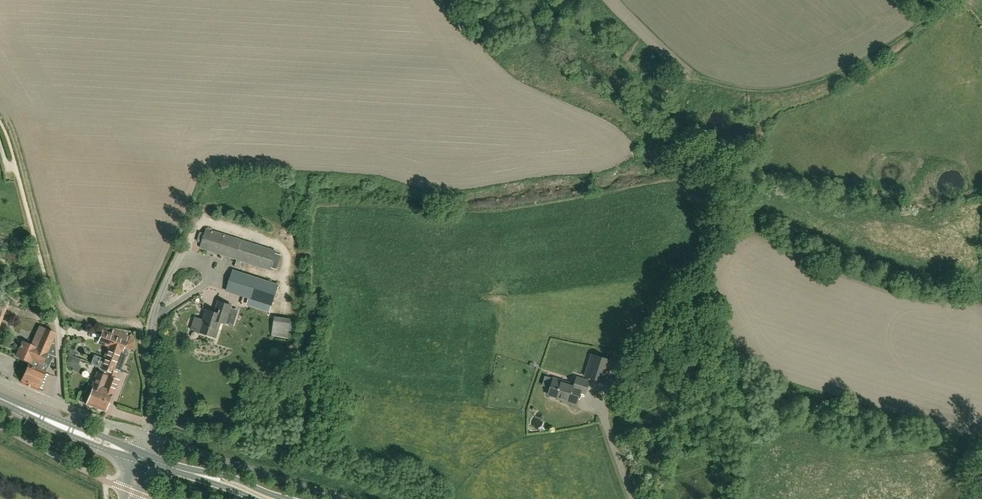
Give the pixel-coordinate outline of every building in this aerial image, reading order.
[(270,270),(276,251),(206,229),(200,247),(270,270)] [(272,305),(278,285),(233,270),(226,290),(272,305)] [(0,300),(0,325),(6,309),(5,308),(7,304),(8,305),(8,303),(0,300)] [(203,319),(199,332),(216,337),(221,322),(226,323),(229,324),(232,315),(229,314),(231,308),(231,306),(218,302),(214,313),(206,310),(203,319)] [(272,315),(270,336),(287,338),(289,330),(294,331),(295,318),(272,315)] [(42,365),(47,353),(56,356),(54,333),(39,327),(31,346),(22,342),(17,355),(30,361),(21,380),(38,387),(45,372),(36,369),(38,364),(42,365)] [(102,330),(97,343),(108,347),(103,359),(100,368),(108,371),(115,373),(116,372),(113,371),(114,369),(117,362),(122,364),(127,352),(122,351),(126,339),(113,334),(102,330)] [(130,334),(125,348),(134,351),(135,347),(134,335),(130,334)] [(648,352),(643,360),(651,364),(655,356),(654,356),(648,352)] [(613,361),(605,358),(591,354),(585,375),(606,382),(613,361)] [(67,360),(65,365),(76,370),(78,364),(67,360)] [(91,391),(86,404),(104,411),(108,403),(110,398),(111,398),(115,389),(123,392),(128,378),(115,373),(108,371),(107,375),(98,372),(97,372),(91,386),(90,390),(91,390),(91,391)] [(640,377),(626,374),(623,386),(637,389),(640,377)] [(576,404),(577,403),(580,391),(585,393),(589,382),(577,378),(575,385),(553,378),(548,394),(562,398),(562,399),(576,404)]
